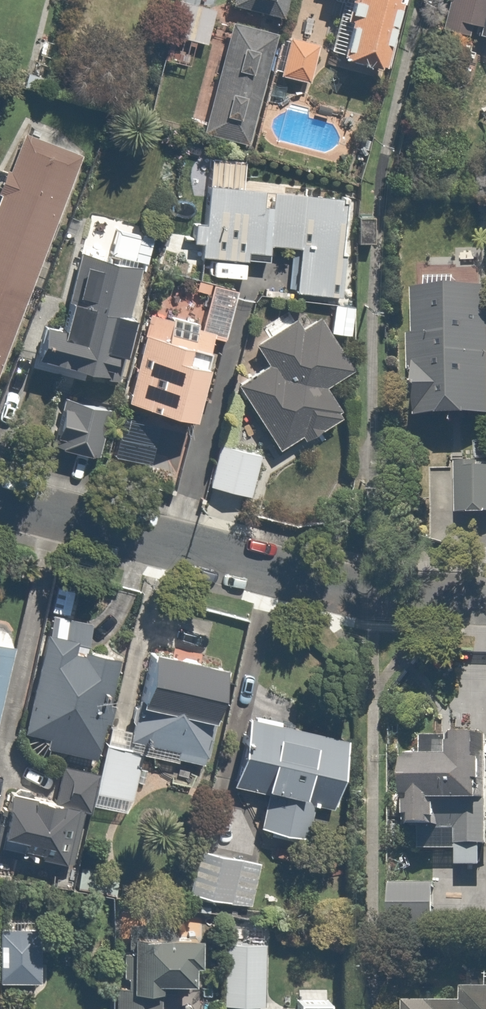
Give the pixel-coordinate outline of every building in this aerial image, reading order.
[(202,6),(203,0),(186,0),(180,42),(197,45),(198,39),(212,41),(217,8),(202,6)] [(236,4),(298,20),(303,0),(237,0),(236,4)] [(369,2),(351,63),(392,75),(414,0),(363,0),(369,2)] [(481,36),(485,43),(485,0),(449,0),(444,18),(483,29),(481,36)] [(287,38),(232,26),(207,134),(262,147),(287,38)] [(329,46),(291,38),(282,78),(320,86),(329,46)] [(25,130),(0,199),(0,394),(87,153),(25,130)] [(241,192),(213,189),(210,225),(198,224),(196,247),(208,249),(207,262),(252,266),(253,258),(275,260),(276,250),(302,252),(298,297),(346,301),(354,205),(315,202),(316,188),(242,181),(241,192)] [(45,323),(33,368),(118,390),(127,358),(137,361),(146,326),(137,323),(160,237),(121,227),(112,262),(85,255),(66,328),(45,323)] [(154,307),(131,404),(205,423),(218,372),(208,369),(211,356),(215,357),(220,338),(228,340),(239,295),(214,289),(206,320),(154,307)] [(423,292),(426,420),(485,419),(485,291),(423,292)] [(272,362),(242,383),(285,445),(310,429),(318,441),(352,418),(329,384),(354,368),(331,334),(357,337),(360,307),(334,304),(331,333),(326,327),(312,337),(300,320),(261,346),(272,362)] [(119,412),(64,398),(51,451),(105,465),(119,412)] [(269,459),(221,446),(210,485),(258,498),(269,459)] [(462,521),(485,520),(485,466),(460,467),(462,521)] [(87,758),(102,762),(112,724),(128,660),(98,652),(104,628),(59,616),(28,734),(55,741),(52,751),(74,756),(70,769),(83,772),(87,758)] [(17,642),(0,639),(0,752),(17,642)] [(215,757),(236,673),(150,651),(130,729),(112,724),(102,762),(100,770),(98,779),(91,805),(138,817),(153,760),(183,767),(185,761),(205,767),(208,755),(215,757)] [(362,745),(259,719),(240,789),(270,797),(262,832),(309,844),(318,808),(344,815),(362,745)] [(424,837),(462,838),(462,851),(485,851),(485,742),(425,741),(424,761),(410,761),(408,831),(424,832),(424,837)] [(62,769),(53,803),(6,791),(0,816),(0,858),(23,864),(73,876),(91,805),(98,779),(62,769)] [(267,862),(208,850),(197,902),(256,914),(267,862)] [(395,885),(394,929),(443,930),(443,886),(395,885)] [(133,921),(133,944),(142,945),(141,996),(121,996),(121,1008),(168,1008),(168,989),(209,989),(209,944),(182,944),(182,922),(133,921)] [(50,928),(3,929),(4,982),(50,982),(50,928)] [(269,943),(227,941),(224,1005),(266,1008),(269,943)] [(466,994),(466,1007),(436,1006),(435,1008),(485,1008),(485,994),(466,994)]
